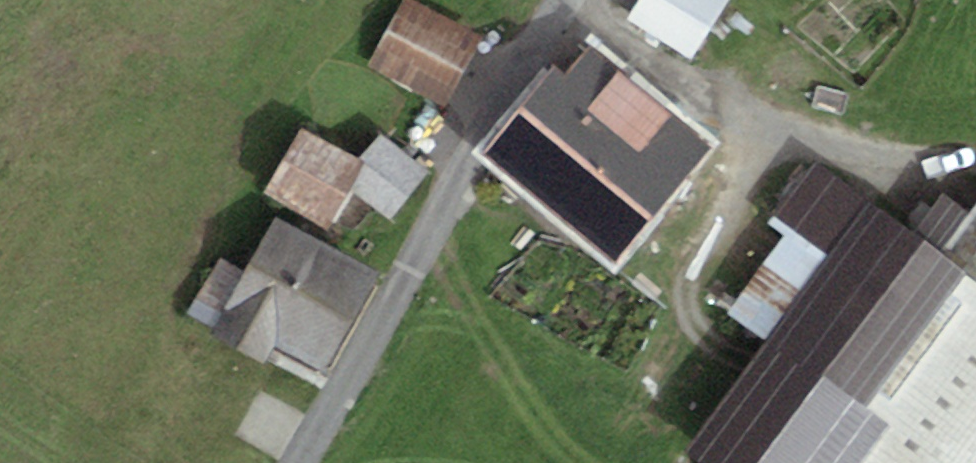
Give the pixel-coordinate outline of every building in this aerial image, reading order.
[(413,0),(404,0),(367,66),(445,108),(483,38),(413,0)] [(627,21),(693,61),(730,0),(639,0),(627,21)] [(554,69),(482,155),(618,266),(716,148),(590,45),(564,77),(554,69)] [(360,160),(301,129),(266,197),(330,230),(352,188),(365,163),(360,160)] [(381,135),(360,160),(365,163),(352,188),(390,222),(433,175),(381,135)] [(829,263),(875,203),(816,158),(770,218),(788,231),(829,263)] [(685,451),(701,462),(975,462),(975,279),(943,254),(875,203),(829,263),(765,346),(685,451)] [(975,279),(975,210),(943,254),(975,279)] [(382,271),(276,216),(246,274),(216,331),(213,337),(264,363),(273,345),(329,373),(382,271)] [(765,346),(829,263),(788,231),(724,315),(765,346)] [(190,317),(216,331),(246,274),(219,261),(190,317)]
